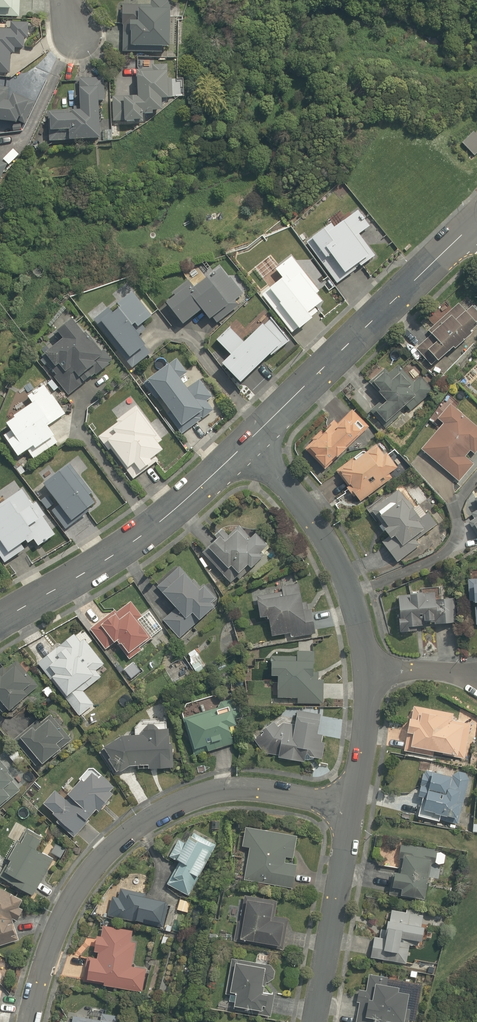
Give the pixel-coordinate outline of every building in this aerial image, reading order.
[(20,16),(22,0),(0,0),(0,14),(20,16)] [(123,6),(123,7),(123,53),(170,54),(170,0),(151,0),(151,6),(123,6)] [(9,77),(11,58),(14,58),(14,51),(24,52),(25,41),(28,41),(29,25),(10,23),(9,32),(0,31),(0,76),(9,77)] [(113,69),(113,71),(113,123),(126,123),(126,127),(146,127),(146,117),(164,116),(164,102),(172,102),(172,82),(167,82),(167,68),(113,69)] [(48,115),(48,116),(49,144),(101,142),(100,104),(106,104),(105,81),(79,82),(80,114),(48,115)] [(18,129),(18,125),(29,126),(32,99),(8,97),(9,91),(0,90),(0,127),(18,129)] [(476,153),(476,136),(473,132),(462,143),(474,156),(476,153)] [(305,239),(308,244),(338,285),(379,255),(363,235),(375,226),(361,208),(335,228),(330,221),(305,239)] [(261,290),(264,294),(295,333),(301,329),(303,332),(319,319),(314,313),(328,301),(295,259),(279,272),(286,281),(274,290),(269,284),(261,290)] [(167,301),(169,303),(189,326),(205,311),(215,323),(248,294),(228,270),(202,292),(192,280),(167,301)] [(95,323),(133,369),(156,351),(139,330),(158,314),(137,288),(95,323)] [(430,332),(433,336),(419,348),(435,367),(476,331),(476,318),(463,302),(430,332)] [(246,383),(291,341),(271,320),(252,338),(238,323),(219,340),(234,356),(227,363),(246,383)] [(41,358),(43,360),(72,396),(112,364),(77,321),(62,334),(66,338),(41,358)] [(181,360),(146,387),(182,434),(215,409),(208,400),(215,395),(201,377),(190,385),(183,375),(189,370),(181,360)] [(385,429),(388,426),(408,408),(411,412),(435,390),(413,366),(406,372),(399,365),(377,385),(389,397),(371,413),(385,429)] [(34,405),(11,424),(15,428),(5,436),(22,457),(29,451),(37,461),(63,441),(53,429),(70,415),(44,384),(27,397),(34,405)] [(423,451),(460,483),(476,464),(468,456),(471,451),(476,455),(476,454),(476,426),(447,400),(429,421),(440,431),(423,451)] [(99,436),(100,437),(135,481),(157,463),(155,461),(170,448),(136,406),(99,436)] [(335,420),(307,446),(305,448),(326,469),(370,427),(353,409),(338,423),(335,420)] [(379,440),(337,469),(335,471),(342,481),(348,477),(354,485),(348,490),(357,504),(390,481),(387,477),(399,468),(379,440)] [(93,511),(65,472),(45,487),(51,494),(43,500),(66,531),(93,511)] [(400,486),(368,508),(386,534),(379,539),(397,565),(421,547),(417,542),(440,526),(424,502),(415,508),(400,486)] [(5,563),(36,542),(40,547),(56,536),(25,491),(0,508),(0,555),(5,563)] [(237,522),(203,555),(231,584),(250,566),(254,570),(267,559),(263,555),(272,546),(261,534),(254,540),(237,522)] [(182,564),(157,582),(176,608),(161,619),(176,639),(221,606),(202,581),(197,584),(182,564)] [(284,592),(259,598),(264,619),(269,618),(274,638),(290,634),(291,639),(318,632),(312,608),(308,609),(302,584),(283,588),(284,592)] [(446,592),(402,595),(404,619),(400,619),(402,634),(416,633),(416,627),(459,623),(457,598),(446,599),(446,592)] [(132,602),(92,630),(106,651),(118,643),(128,657),(152,641),(138,620),(142,617),(132,602)] [(79,631),(38,663),(80,715),(95,703),(84,689),(102,675),(98,670),(105,664),(79,631)] [(299,661),(273,659),(272,659),(271,677),(280,678),(279,697),(299,698),(298,703),(322,704),(324,676),(314,675),(316,653),(300,652),(299,661)] [(0,679),(0,698),(11,711),(40,687),(20,663),(0,679)] [(210,748),(212,752),(234,746),(233,742),(246,738),(236,704),(187,718),(197,751),(210,748)] [(404,749),(467,758),(474,715),(414,707),(410,734),(407,734),(404,749)] [(277,724),(256,740),(255,756),(283,757),(283,762),(305,763),(305,758),(323,759),(324,733),(318,733),(319,713),(298,712),(298,725),(277,724)] [(67,737),(53,719),(38,731),(37,729),(26,738),(46,763),(64,748),(60,743),(67,737)] [(167,732),(161,732),(156,726),(152,726),(145,737),(137,737),(126,736),(109,748),(120,774),(121,773),(129,769),(129,768),(133,766),(149,766),(149,769),(171,770),(173,728),(170,728),(167,732)] [(0,762),(0,806),(4,809),(19,795),(10,786),(16,780),(0,762)] [(453,777),(426,771),(419,798),(424,799),(419,818),(440,823),(442,816),(460,821),(471,775),(455,771),(453,777)] [(57,793),(45,806),(76,835),(99,809),(101,811),(114,797),(109,793),(113,789),(94,772),(67,802),(57,793)] [(52,858),(42,852),(49,840),(27,827),(9,858),(13,861),(3,878),(31,894),(52,858)] [(297,837),(247,827),(243,849),(249,850),(243,879),(294,889),(298,866),(287,864),(289,856),(293,857),(297,837)] [(218,844),(192,831),(184,847),(178,844),(170,860),(180,865),(170,885),(191,896),(218,844)] [(403,897),(428,901),(434,864),(445,866),(447,852),(403,846),(396,889),(404,891),(403,897)] [(0,890),(0,945),(14,942),(11,932),(18,930),(17,925),(16,922),(23,910),(19,908),(24,901),(2,889),(0,890)] [(146,893),(121,889),(120,899),(113,898),(111,917),(149,922),(150,920),(166,922),(169,900),(146,897),(146,893)] [(277,903),(246,898),(240,939),(284,946),(289,919),(275,917),(277,903)] [(407,912),(393,911),(392,927),(382,927),(381,936),(375,936),(374,962),(409,964),(410,940),(419,941),(418,945),(427,945),(428,910),(408,909),(407,912)] [(133,930),(104,927),(103,938),(98,938),(96,953),(100,954),(100,961),(92,960),(89,982),(106,984),(106,988),(144,992),(147,967),(132,965),(136,936),(132,935),(133,930)] [(241,999),(239,1009),(272,1015),(276,994),(276,993),(267,991),(272,966),(233,959),(226,996),(241,999)] [(10,970),(0,968),(0,1011),(10,970)] [(370,976),(368,991),(358,990),(357,1004),(360,1004),(357,1021),(407,1021),(411,994),(401,992),(402,987),(388,985),(389,978),(370,976)] [(75,1021),(119,1021),(120,1016),(103,1014),(102,1020),(76,1015),(75,1021)]
